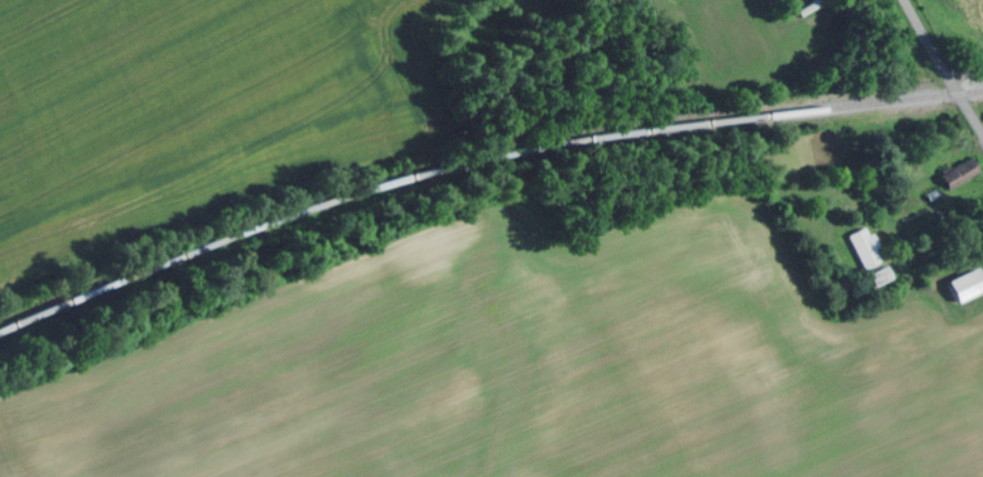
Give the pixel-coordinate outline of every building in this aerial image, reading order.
[(981,175),(974,161),(945,175),(952,190),(981,175)] [(886,263),(880,250),(882,249),(872,227),(852,236),(867,271),(886,263)] [(982,269),(952,282),(961,304),(982,295),(982,270),(982,269)]
